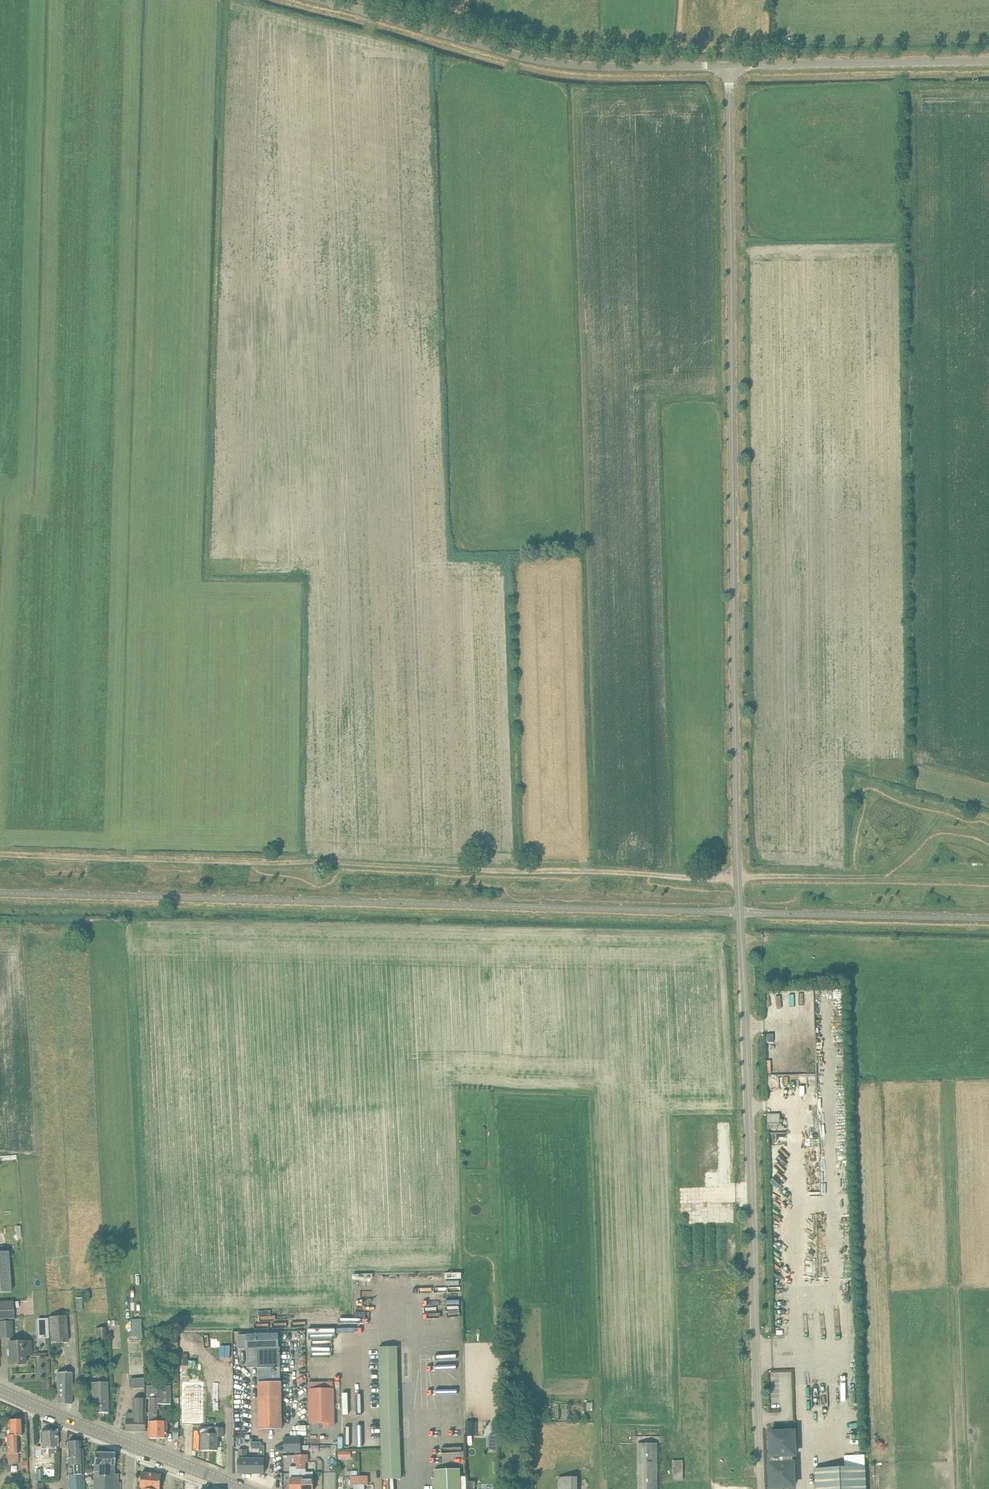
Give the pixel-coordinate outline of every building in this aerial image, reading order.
[(770,1113),(769,1122),(782,1122),(782,1113),(770,1113)] [(10,1291),(7,1250),(0,1251),(0,1292),(10,1291)] [(12,1301),(0,1301),(0,1320),(13,1319),(12,1301)] [(51,1344),(68,1342),(66,1315),(49,1317),(51,1344)] [(133,1334),(143,1334),(143,1318),(133,1319),(133,1334)] [(0,1322),(0,1338),(8,1338),(9,1364),(25,1364),(25,1356),(32,1355),(31,1341),(13,1342),(13,1337),(12,1321),(0,1322)] [(106,1325),(97,1326),(98,1341),(107,1340),(106,1325)] [(278,1334),(247,1335),(247,1349),(256,1348),(257,1348),(258,1368),(259,1368),(259,1376),(259,1382),(259,1396),(260,1419),(260,1429),(282,1429),(282,1419),(281,1399),(281,1396),(281,1382),(280,1382),(280,1367),(281,1367),(280,1347),(278,1347),(278,1334)] [(336,1350),(336,1344),(331,1344),(331,1334),(313,1334),(313,1350),(336,1350)] [(401,1478),(401,1468),(397,1349),(379,1350),(383,1479),(401,1478)] [(57,1373),(57,1403),(57,1404),(72,1404),(72,1373),(57,1373)] [(92,1383),(93,1403),(93,1413),(109,1412),(107,1374),(97,1374),(97,1383),(92,1383)] [(144,1377),(129,1378),(130,1388),(145,1387),(144,1377)] [(309,1382),(310,1413),(310,1423),(325,1422),(325,1426),(334,1426),(333,1382),(309,1382)] [(183,1383),(183,1423),(203,1424),(203,1384),(183,1383)] [(149,1418),(157,1418),(157,1415),(159,1415),(159,1404),(170,1404),(171,1386),(148,1386),(147,1398),(150,1398),(150,1415),(149,1415),(149,1418)] [(127,1413),(127,1421),(127,1431),(145,1431),(146,1398),(134,1398),(134,1413),(127,1413)] [(9,1435),(7,1435),(7,1445),(7,1453),(8,1459),(18,1459),(18,1453),(18,1436),(22,1436),(22,1430),(22,1420),(20,1420),(19,1418),(16,1418),(15,1420),(9,1420),(9,1435)] [(157,1418),(149,1418),(149,1428),(149,1438),(167,1438),(167,1428),(167,1421),(157,1421),(157,1418)] [(491,1422),(491,1436),(497,1436),(501,1432),(501,1422),(491,1422)] [(222,1436),(222,1428),(199,1428),(199,1434),(202,1434),(202,1443),(201,1443),(201,1445),(202,1445),(202,1450),(217,1450),(218,1436),(222,1436)] [(55,1438),(56,1438),(56,1436),(55,1437),(55,1432),(42,1433),(42,1446),(36,1447),(37,1457),(49,1456),(48,1446),(55,1446),(55,1438)] [(769,1464),(770,1488),(794,1487),(793,1463),(792,1463),(792,1456),(795,1456),(794,1439),(794,1438),(794,1432),(787,1432),(770,1433),(771,1457),(772,1457),(772,1464),(769,1464)] [(301,1437),(284,1437),(284,1441),(284,1451),(301,1451),(301,1447),(301,1437)] [(80,1441),(68,1442),(68,1452),(68,1464),(73,1464),(73,1474),(83,1474),(84,1474),(83,1464),(83,1459),(83,1449),(80,1449),(80,1441)] [(238,1463),(238,1473),(251,1473),(258,1474),(264,1474),(264,1459),(264,1453),(264,1445),(261,1445),(261,1444),(261,1442),(251,1442),(251,1447),(252,1449),(259,1449),(259,1457),(247,1457),(247,1449),(239,1449),(239,1452),(238,1463)] [(658,1443),(638,1444),(639,1488),(658,1488),(658,1443)] [(118,1474),(114,1474),(114,1453),(94,1453),(94,1488),(120,1488),(121,1482),(118,1482),(118,1474)] [(290,1467),(290,1472),(290,1488),(301,1488),(301,1472),(301,1469),(301,1455),(294,1455),(294,1459),(294,1462),(297,1462),(297,1464),(297,1467),(290,1467)] [(675,1480),(686,1479),(685,1460),(674,1460),(675,1480)] [(865,1467),(815,1469),(816,1488),(866,1488),(865,1467)] [(434,1471),(435,1488),(459,1488),(459,1470),(434,1471)] [(524,1470),(513,1471),(513,1480),(524,1479),(524,1470)] [(301,1472),(301,1488),(313,1488),(313,1482),(313,1472),(306,1472),(301,1472)] [(161,1474),(142,1473),(140,1488),(141,1488),(160,1488),(161,1474)] [(83,1474),(73,1474),(69,1474),(69,1488),(84,1488),(83,1474)] [(365,1485),(368,1485),(368,1476),(359,1477),(359,1485),(360,1488),(365,1488),(365,1485)] [(351,1485),(355,1485),(355,1488),(360,1488),(359,1485),(359,1477),(351,1477),(351,1485)] [(576,1477),(558,1477),(558,1488),(577,1488),(576,1477)]
